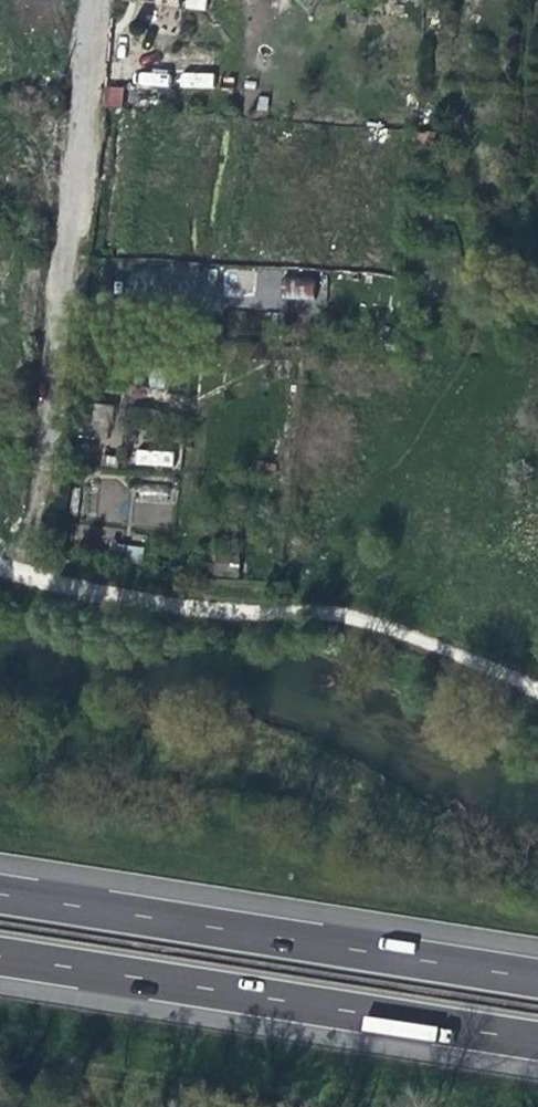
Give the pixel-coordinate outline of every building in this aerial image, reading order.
[(383,13),(381,12),(378,14),(377,16),(377,18),(378,21),(380,22),(382,22),(385,21),(386,19),(387,17),(385,14),(383,13)] [(168,87),(169,70),(136,68),(135,85),(168,87)] [(179,71),(179,88),(214,88),(214,71),(179,71)] [(123,106),(122,86),(104,86),(105,107),(123,106)] [(282,275),(282,298),(313,299),(314,276),(282,275)] [(93,403),(89,438),(109,440),(112,405),(93,403)] [(173,467),(174,451),(136,447),(134,463),(173,467)] [(137,499),(167,500),(168,485),(138,484),(137,499)]
